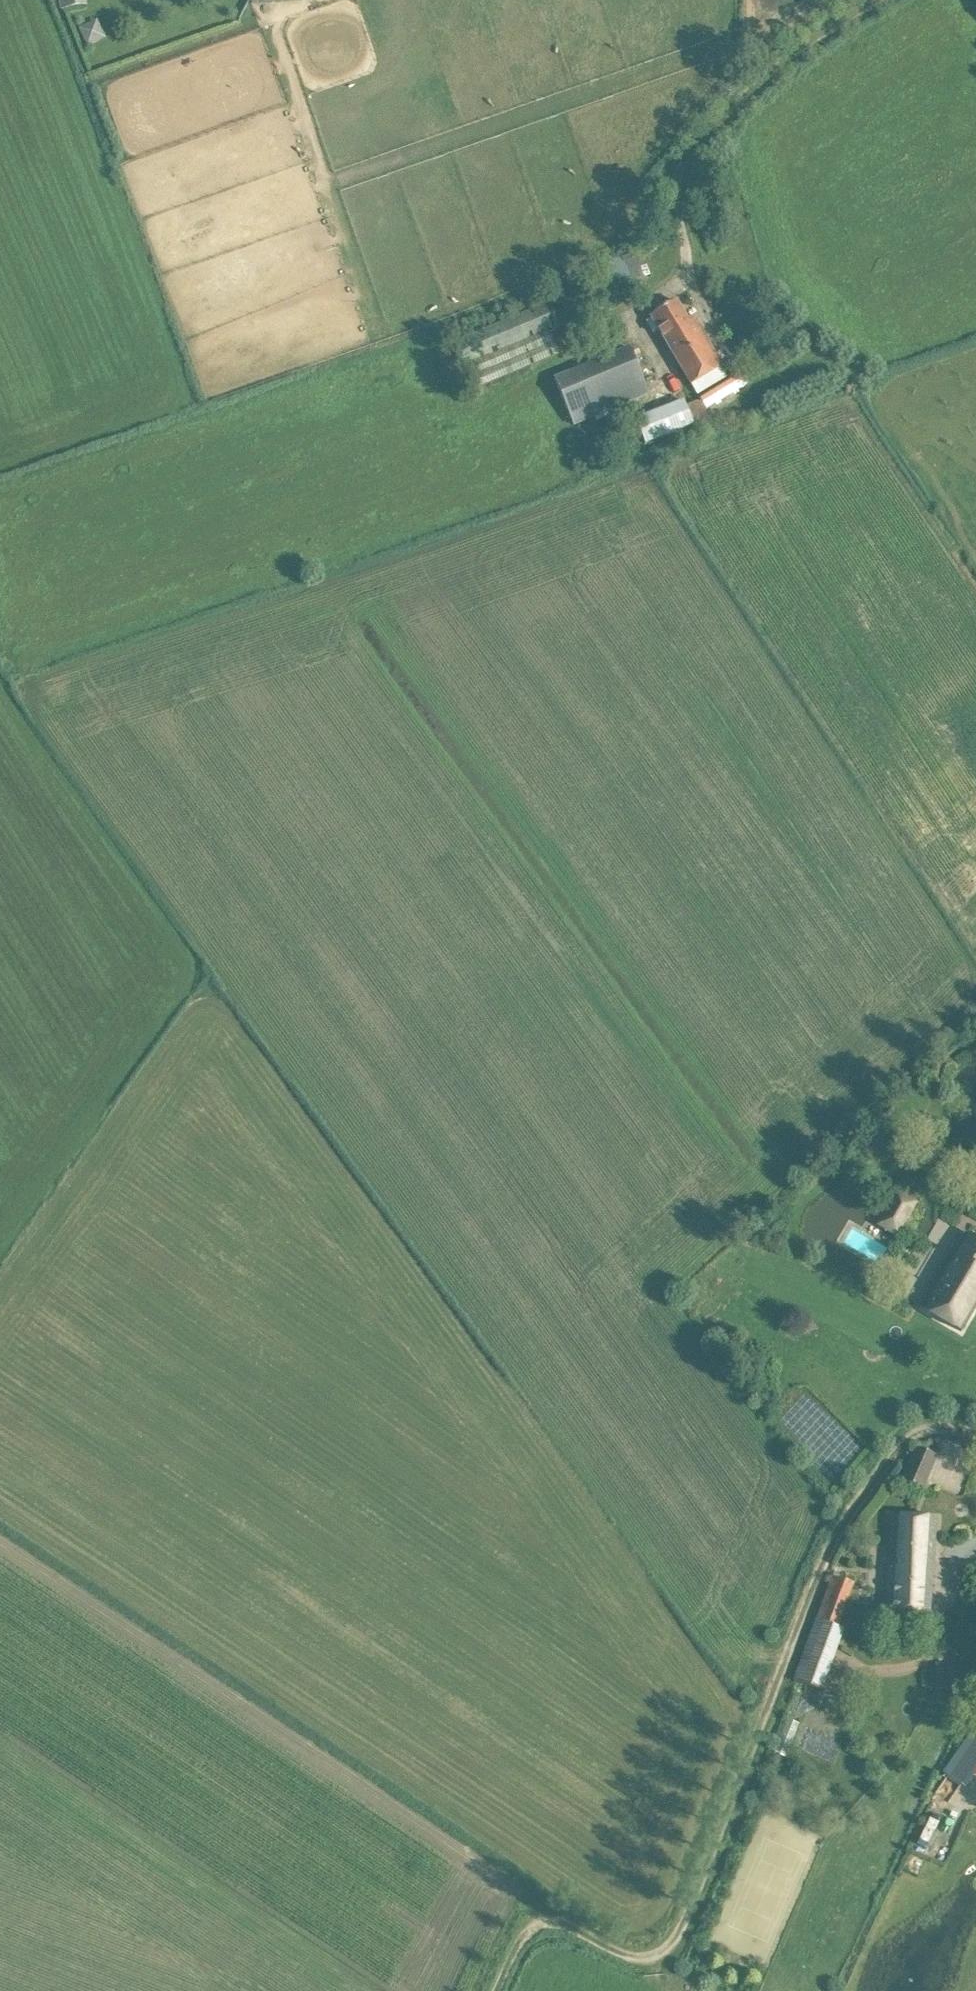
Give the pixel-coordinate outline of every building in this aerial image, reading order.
[(708,215),(700,218),(704,227),(712,224),(708,215)] [(658,241),(646,247),(650,256),(662,249),(658,241)] [(676,301),(651,316),(692,385),(721,367),(723,366),(695,319),(689,323),(676,301)] [(469,392),(559,354),(549,331),(560,327),(549,302),(449,344),(469,392)] [(554,379),(573,425),(649,393),(630,348),(554,379)] [(739,371),(699,396),(704,404),(744,379),(739,371)] [(685,398),(635,417),(645,443),(695,423),(696,427),(709,422),(702,405),(689,410),(685,398)] [(966,1233),(952,1257),(953,1257),(938,1282),(936,1281),(935,1282),(934,1281),(919,1306),(961,1331),(975,1306),(975,1239),(966,1233)] [(902,1480),(923,1489),(937,1456),(916,1447),(902,1480)] [(884,1616),(929,1618),(936,1517),(891,1514),(884,1616)] [(792,1680),(821,1691),(844,1629),(838,1626),(854,1584),(832,1575),(816,1619),(815,1619),(792,1680)] [(957,1749),(946,1774),(965,1782),(975,1757),(957,1749)]
